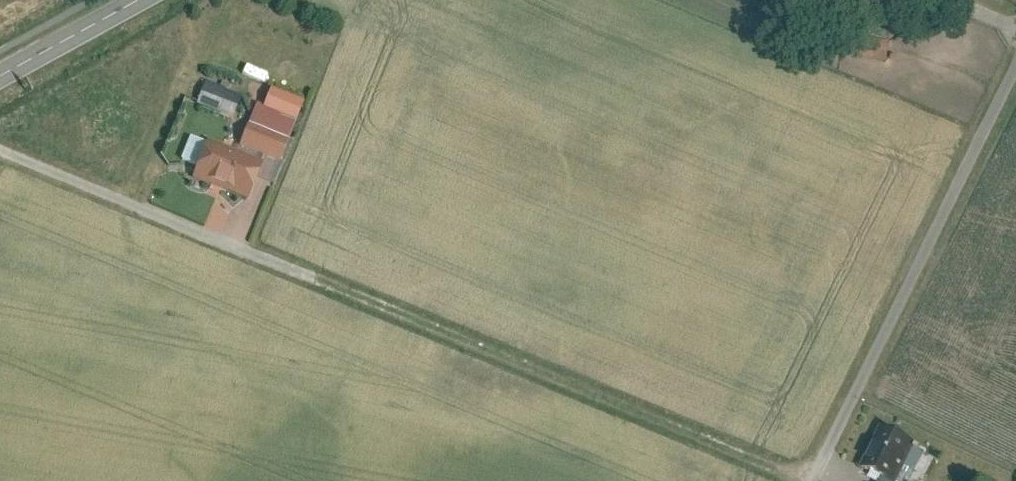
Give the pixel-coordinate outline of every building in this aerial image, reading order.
[(849,36),(848,56),(887,58),(887,38),(849,36)] [(240,100),(208,88),(201,107),(233,119),(240,100)] [(296,124),(257,108),(240,149),(279,165),(296,124)] [(264,172),(211,150),(197,184),(249,207),(264,172)] [(880,427),(859,467),(885,480),(900,480),(918,448),(880,427)]
